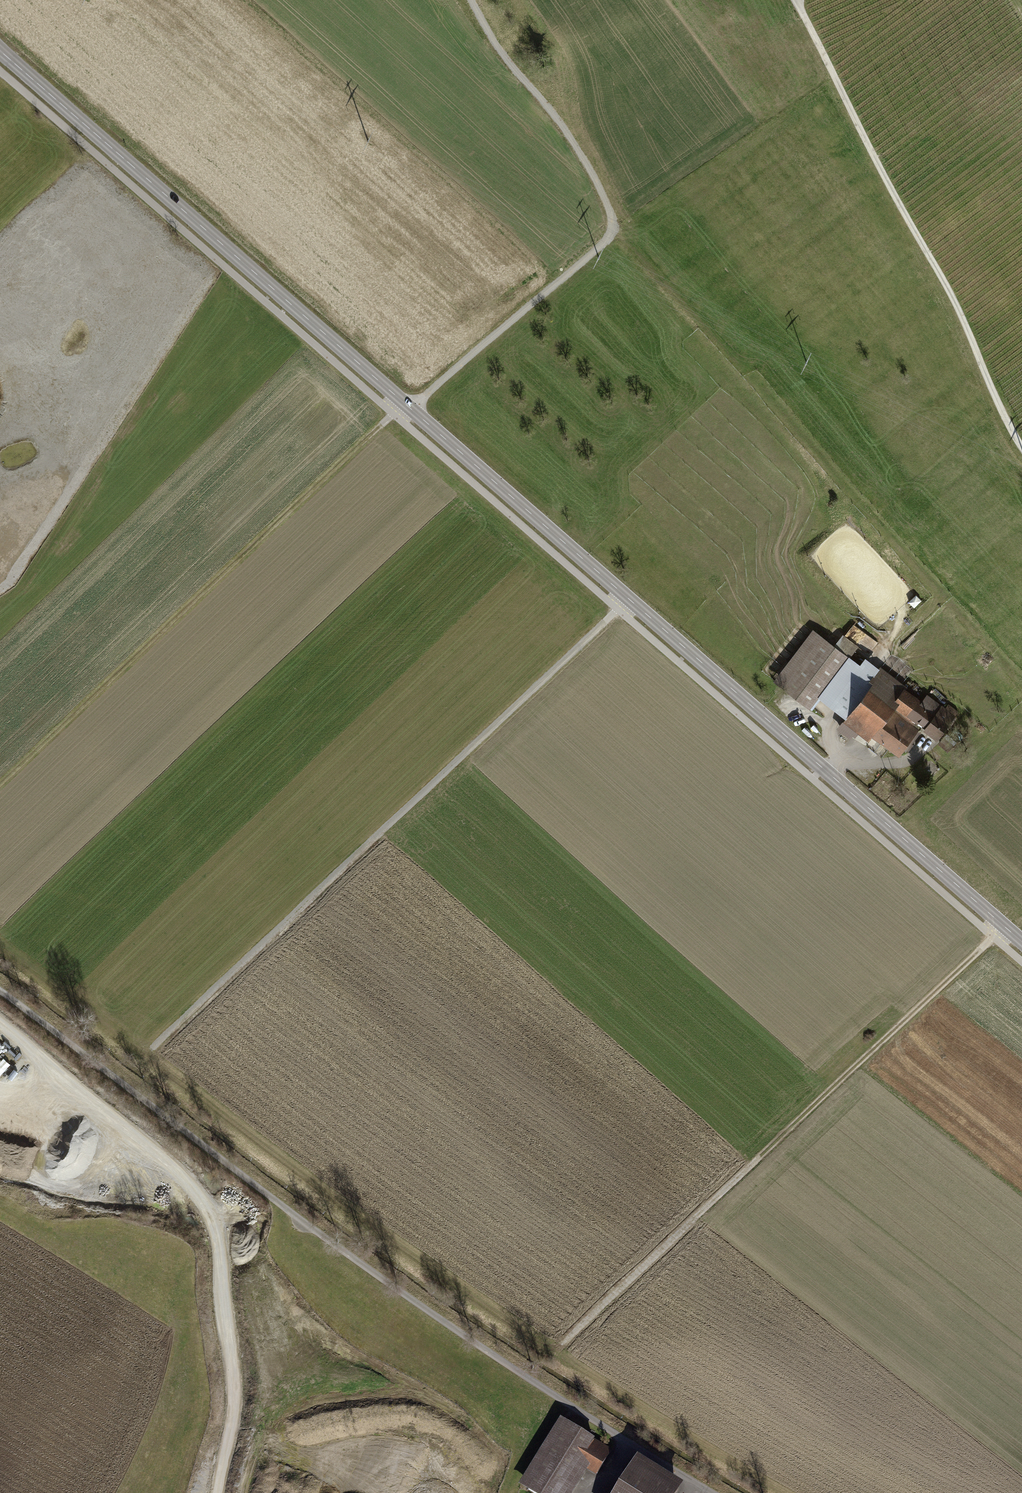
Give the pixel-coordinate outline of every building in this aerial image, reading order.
[(967,291),(962,295),(965,300),(971,296),(967,291)] [(858,665),(813,632),(776,682),(808,706),(818,694),(830,703),(858,665)] [(871,675),(858,665),(830,703),(848,716),(873,683),(868,679),(871,675)] [(921,701),(878,667),(871,675),(868,679),(873,683),(848,716),(850,718),(848,722),(852,725),(856,720),(900,753),(905,747),(908,750),(912,745),(908,741),(917,730),(910,725),(909,727),(903,723),(905,721),(891,710),(896,704),(912,716),(911,717),(925,727),(942,706),(927,694),(921,701)] [(955,716),(942,706),(925,727),(923,730),(936,740),(955,716)] [(943,739),(938,744),(943,749),(948,744),(943,739)] [(0,1062),(0,1076),(12,1063),(4,1057),(0,1062)] [(519,1486),(530,1492),(573,1492),(588,1468),(597,1473),(611,1450),(560,1419),(519,1486)] [(616,1492),(679,1492),(684,1487),(638,1458),(616,1492)]
